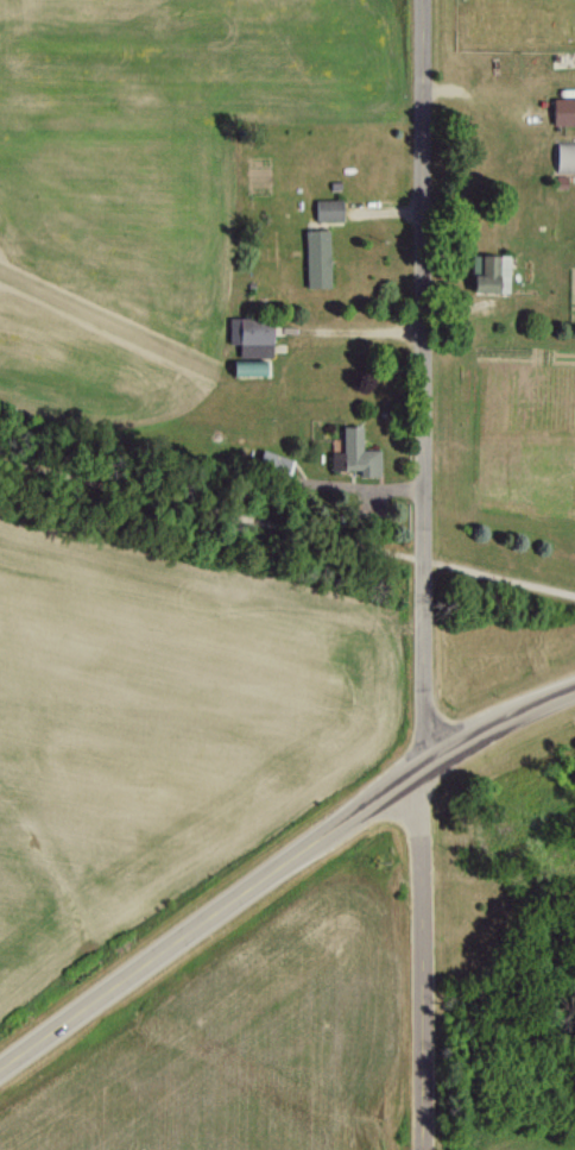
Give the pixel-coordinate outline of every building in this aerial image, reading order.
[(551,98),(551,124),(574,125),(574,98),(551,98)] [(555,142),(555,173),(574,173),(574,141),(555,142)] [(342,221),(341,199),(315,200),(315,221),(342,221)] [(306,287),(329,287),(327,230),(304,230),(306,287)] [(508,255),(479,254),(479,274),(471,274),(470,292),(507,293),(508,255)] [(271,357),(271,319),(229,319),(229,344),(239,344),(239,357),(271,357)] [(255,375),(256,363),(233,362),(232,373),(255,375)] [(360,426),(342,426),(342,454),(330,454),(331,471),(359,470),(359,477),(379,476),(379,450),(361,451),(360,426)]
